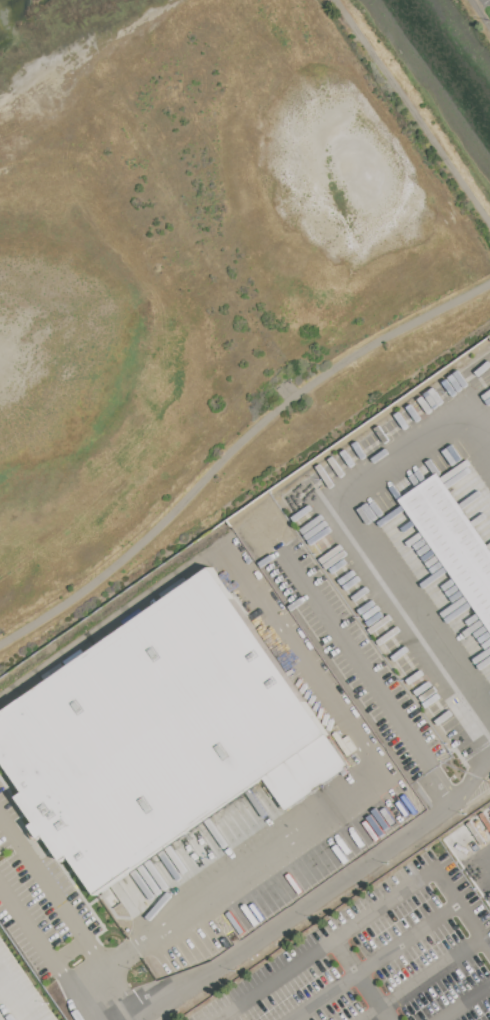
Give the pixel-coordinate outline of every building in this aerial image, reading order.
[(439,473),(489,546),(489,628),(400,499),(439,473)] [(25,793),(0,757),(0,716),(210,570),(347,769),(284,812),(262,781),(96,896),(70,858),(62,863),(45,838),(41,841),(32,828),(36,825),(18,798),(25,793)]
